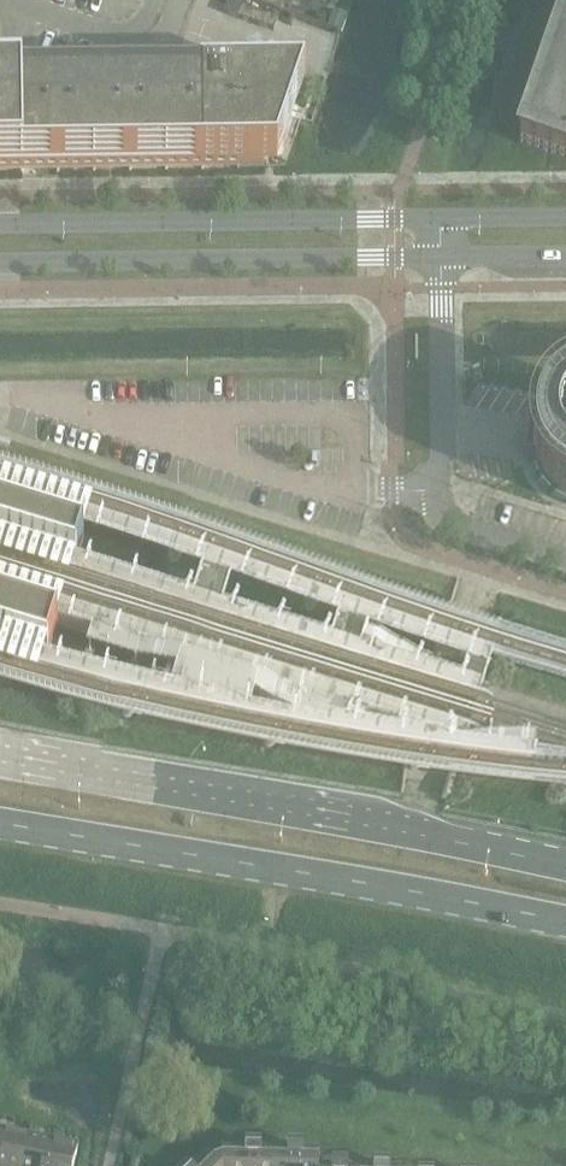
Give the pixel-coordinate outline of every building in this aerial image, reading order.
[(282,13),(286,0),(244,0),(282,13)] [(279,20),(229,2),(225,14),(275,31),(279,20)] [(520,144),(565,160),(565,13),(520,144)] [(305,86),(23,90),(22,59),(0,60),(0,172),(277,168),(305,86)] [(536,419),(533,417),(526,464),(535,462),(537,471),(541,478),(545,486),(551,492),(558,498),(565,502),(565,503),(565,399),(559,403),(552,408),(546,414),(541,421),(536,419)] [(48,656),(57,624),(442,742),(441,750),(456,752),(480,686),(76,563),(84,538),(0,512),(0,642),(48,656)] [(6,1130),(0,1157),(0,1165),(23,1165),(30,1135),(6,1130)] [(30,1135),(23,1165),(49,1165),(54,1141),(30,1135)] [(54,1141),(49,1165),(75,1165),(79,1146),(54,1141)] [(219,1164),(220,1165),(275,1165),(275,1153),(261,1153),(261,1147),(247,1147),(247,1153),(223,1152),(223,1162),(219,1164)] [(275,1153),(275,1165),(319,1165),(319,1154),(303,1154),(303,1148),(288,1147),(288,1153),(275,1153)]
